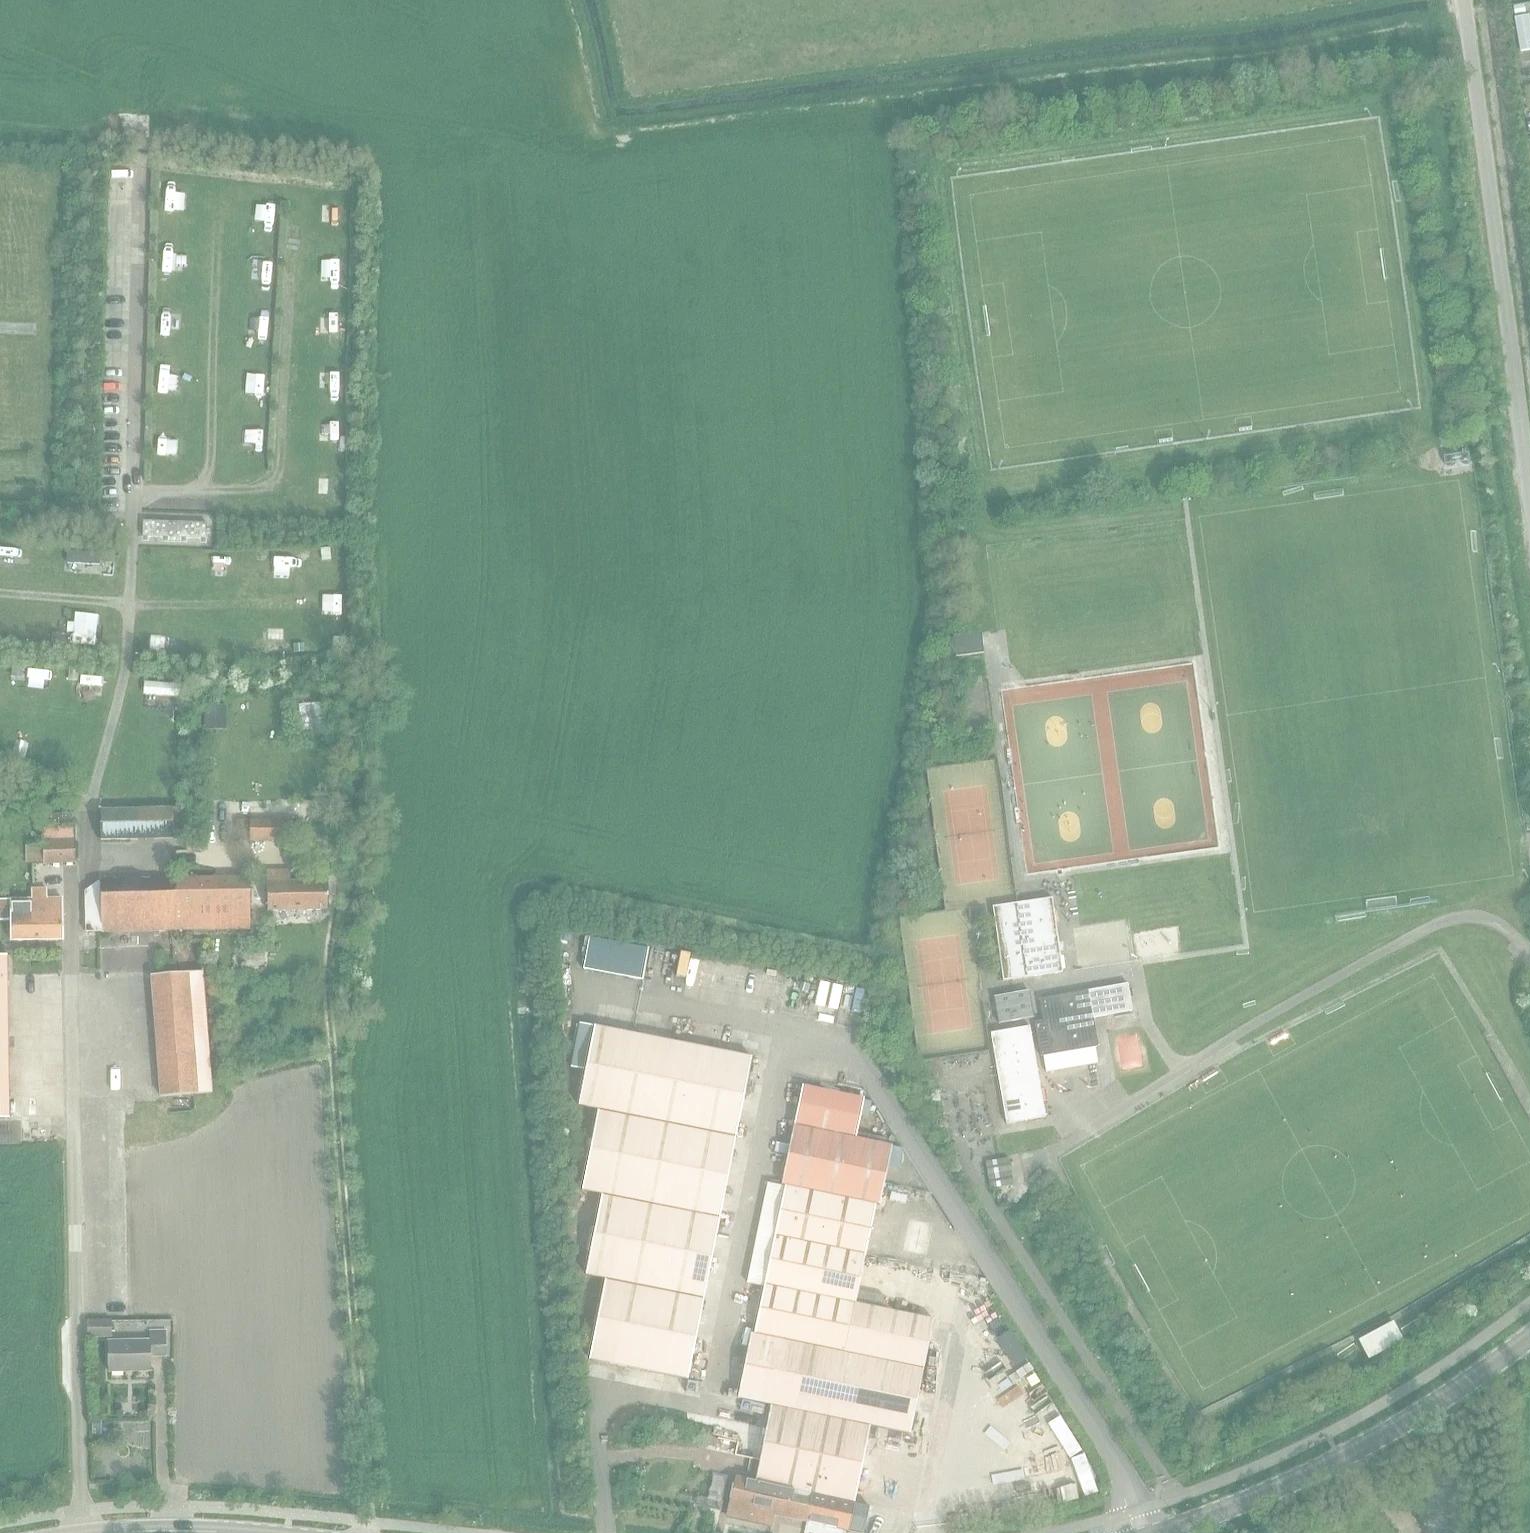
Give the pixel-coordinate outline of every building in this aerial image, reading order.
[(1529,51),(1529,16),(1529,15),(1515,18),(1520,52),(1529,51)] [(1453,440),(1451,440),(1442,441),(1442,442),(1443,453),(1454,451),(1454,449),(1453,440)] [(143,521),(142,537),(206,539),(207,524),(143,521)] [(983,653),(980,632),(953,636),(956,657),(983,653)] [(103,840),(172,838),(172,807),(102,809),(103,840)] [(292,830),(302,830),(302,817),(251,819),(252,842),(293,840),(292,830)] [(42,841),(43,865),(75,863),(74,840),(42,841)] [(268,909),(330,908),(329,880),(290,881),(290,870),(267,871),(268,909)] [(83,931),(252,928),(251,877),(102,879),(82,887),(83,931)] [(3,900),(0,900),(0,921),(14,921),(14,940),(64,938),(63,899),(47,899),(47,889),(32,890),(32,899),(3,900)] [(992,907),(1002,981),(1062,972),(1051,898),(992,907)] [(8,955),(0,955),(0,1117),(10,1117),(8,955)] [(212,1092),(204,972),(153,976),(162,1096),(212,1092)] [(1098,1046),(1092,1018),(1132,1011),(1128,984),(1039,999),(1043,1021),(1034,1022),(1040,1056),(1098,1046)] [(998,1024),(1033,1018),(1028,991),(994,997),(998,1024)] [(579,1024),(570,1068),(585,1071),(585,1068),(638,1077),(646,1037),(593,1026),(579,1024)] [(1045,1117),(1029,1026),(990,1033),(1006,1124),(1045,1117)] [(655,1081),(663,1040),(646,1037),(638,1077),(655,1081)] [(673,1084),(681,1044),(663,1040),(655,1081),(673,1084)] [(690,1088),(698,1047),(681,1044),(673,1084),(690,1088)] [(708,1091),(716,1051),(698,1047),(690,1088),(708,1091)] [(726,1094),(734,1054),(716,1051),(708,1091),(726,1094)] [(726,1094),(743,1098),(751,1058),(734,1054),(726,1094)] [(673,1084),(655,1081),(638,1077),(585,1068),(585,1071),(578,1107),(597,1111),(735,1138),(743,1098),(726,1094),(708,1091),(690,1088),(673,1084)] [(802,1086),(793,1126),(794,1126),(849,1137),(855,1139),(855,1138),(864,1099),(802,1086)] [(735,1138),(597,1111),(582,1190),(602,1194),(720,1217),(735,1138)] [(788,1155),(843,1167),(849,1137),(794,1126),(788,1155)] [(849,1137),(843,1167),(837,1197),(875,1205),(879,1206),(891,1146),(856,1139),(855,1139),(849,1137)] [(781,1185),(785,1187),(837,1197),(843,1167),(788,1155),(781,1185)] [(990,1188),(1013,1184),(1008,1158),(985,1162),(990,1188)] [(875,1205),(837,1197),(785,1187),(775,1236),(865,1254),(875,1205)] [(720,1217),(602,1194),(593,1236),(711,1259),(720,1217)] [(585,1277),(604,1281),(703,1301),(711,1259),(593,1236),(585,1277)] [(855,1303),(865,1254),(775,1236),(764,1285),(855,1303)] [(597,1320),(646,1330),(695,1340),(703,1301),(604,1281),(597,1320)] [(771,1405),(784,1340),(845,1352),(855,1303),(764,1285),(753,1335),(750,1334),(737,1398),(771,1405)] [(855,1303),(845,1352),(923,1368),(933,1319),(855,1303)] [(89,1336),(113,1335),(113,1319),(89,1319),(89,1336)] [(646,1330),(597,1320),(589,1360),(638,1369),(646,1330)] [(153,1354),(169,1354),(168,1329),(151,1329),(152,1339),(111,1339),(111,1369),(153,1369),(153,1354)] [(638,1369),(688,1379),(695,1340),(646,1330),(638,1369)] [(867,1505),(853,1502),(869,1426),(908,1435),(923,1368),(845,1352),(784,1340),(771,1405),(822,1416),(804,1492),(813,1494),(807,1521),(861,1532),(867,1505)] [(804,1492),(822,1416),(771,1405),(756,1481),(804,1492)] [(813,1494),(804,1492),(756,1481),(736,1477),(727,1517),(770,1526),(773,1514),(807,1521),(813,1494)]
